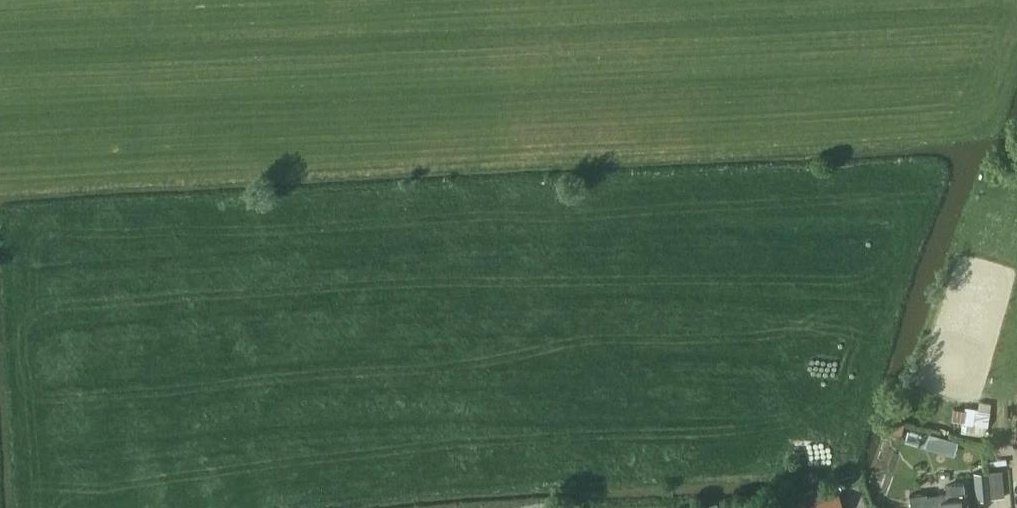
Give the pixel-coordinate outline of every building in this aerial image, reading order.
[(933,433),(929,447),(939,450),(944,437),(933,433)] [(989,471),(974,472),(977,500),(992,498),(989,471)] [(909,495),(911,507),(967,507),(966,490),(965,490),(964,481),(946,483),(947,492),(926,494),(909,495)] [(840,493),(802,507),(845,507),(840,493)]
